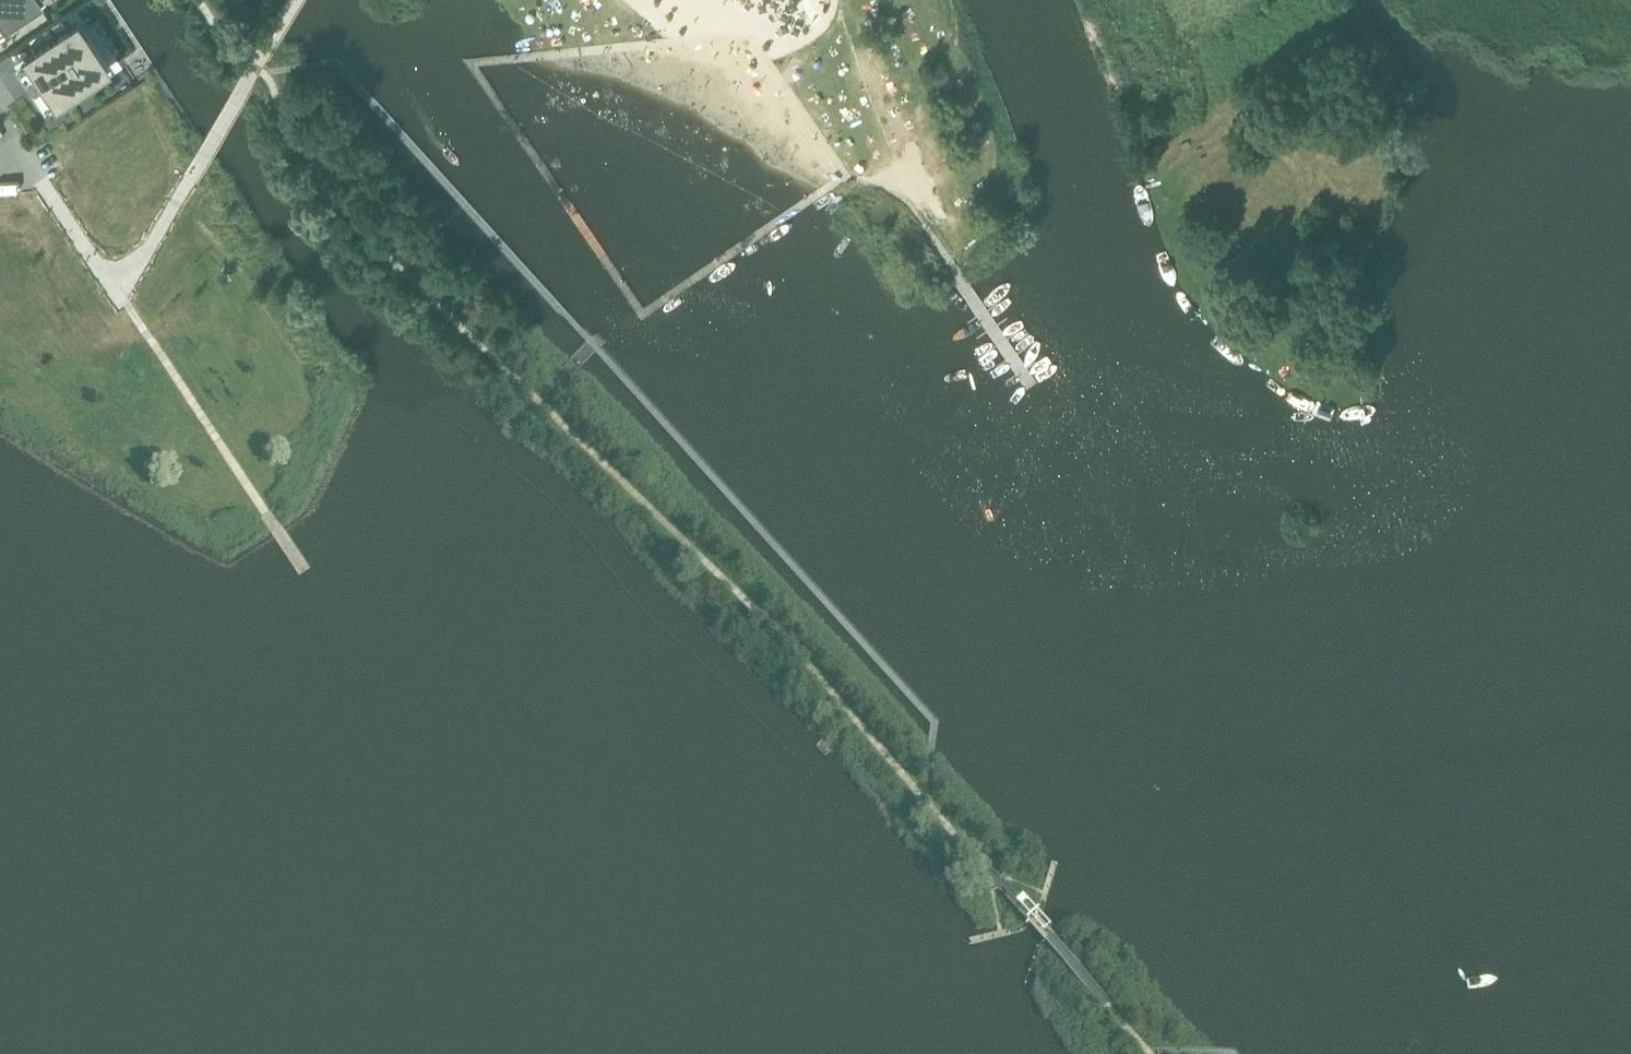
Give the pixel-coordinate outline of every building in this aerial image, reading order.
[(39,4),(37,0),(0,0),(0,30),(39,4)] [(77,25),(35,53),(50,76),(38,84),(52,105),(106,68),(77,25)] [(1332,412),(1318,407),(1316,414),(1329,419),(1332,412)]
